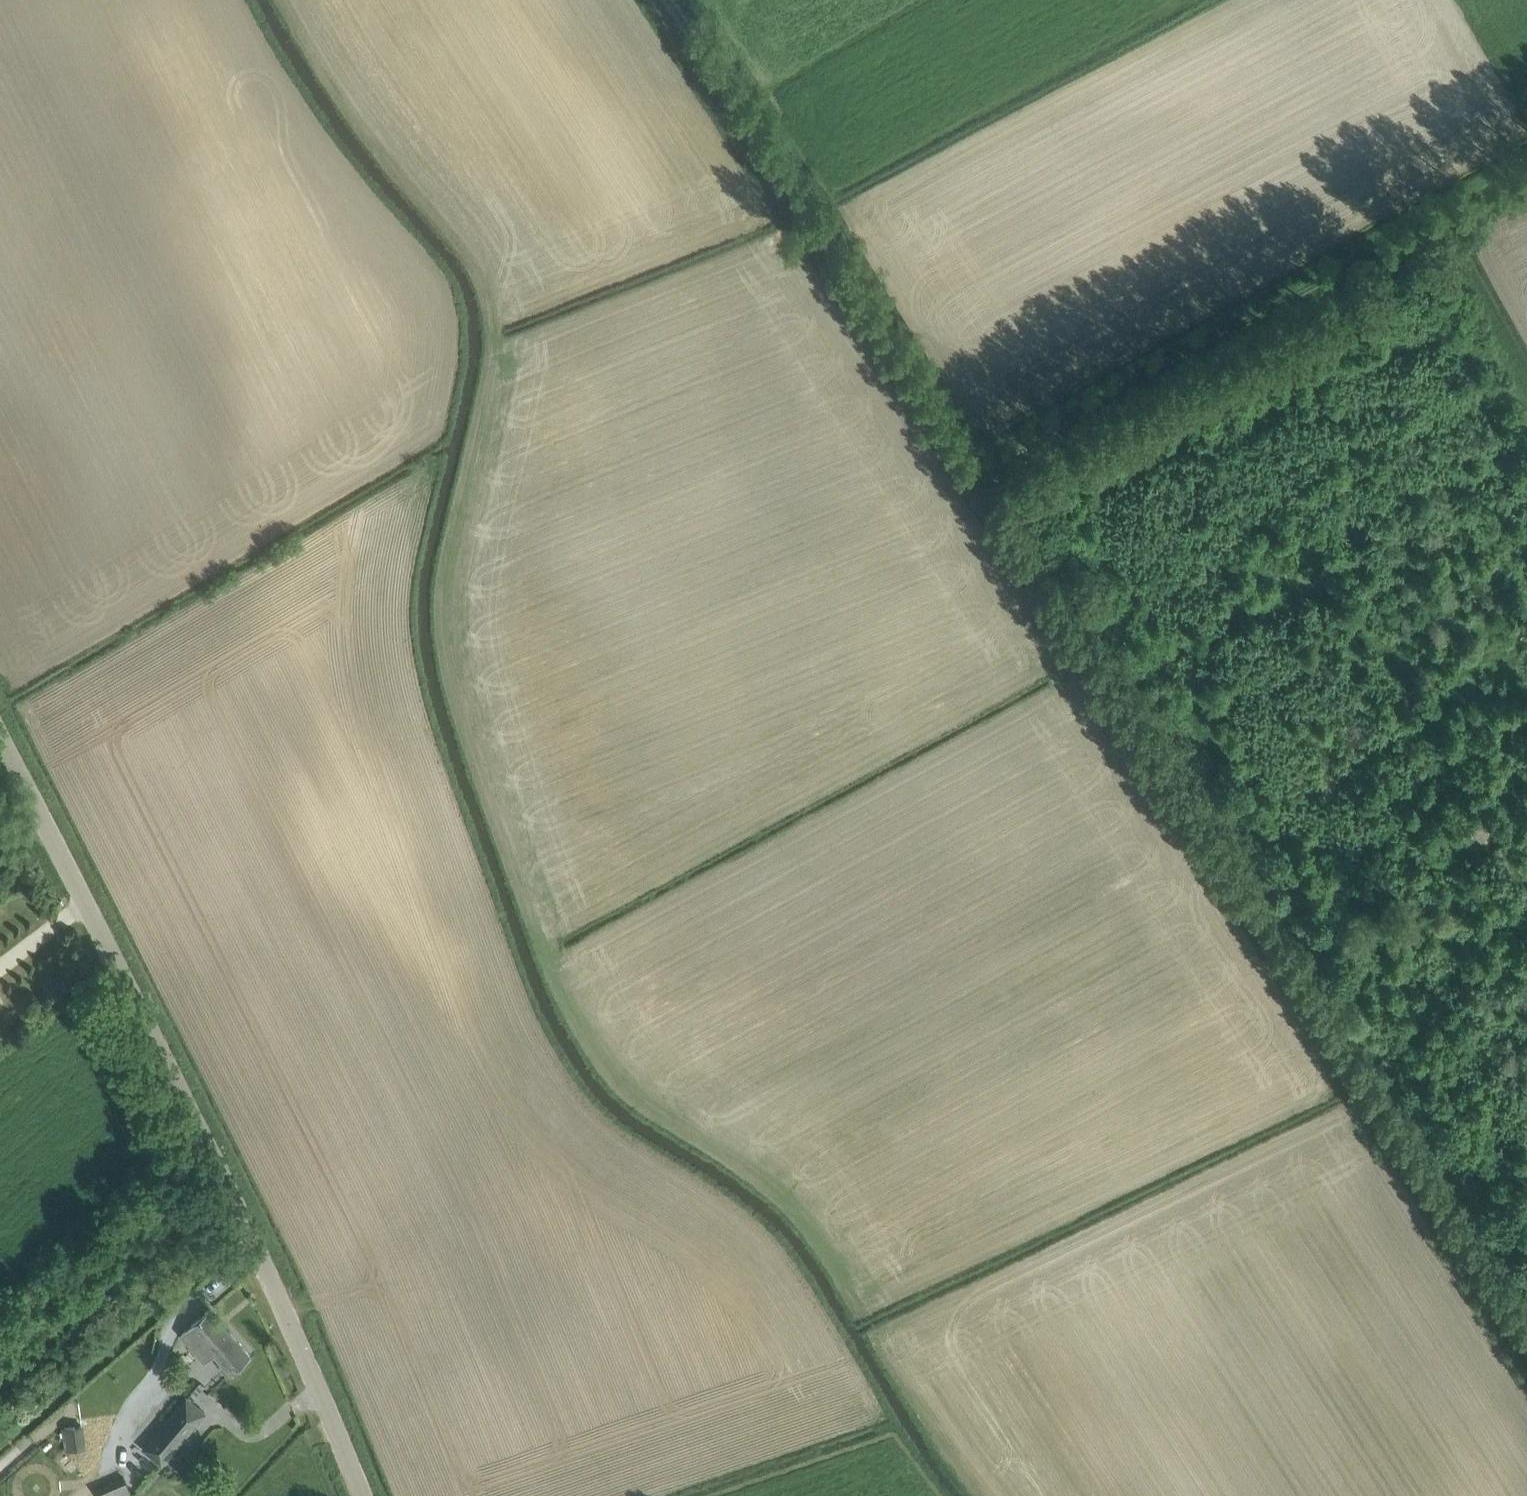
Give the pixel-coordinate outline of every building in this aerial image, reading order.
[(250,1354),(209,1308),(181,1333),(205,1360),(215,1352),(222,1360),(218,1364),(227,1374),(250,1354)] [(161,1462),(204,1412),(186,1396),(143,1447),(161,1462)] [(63,1427),(66,1451),(92,1448),(90,1436),(84,1437),(83,1425),(63,1427)] [(99,1495),(121,1495),(131,1491),(121,1470),(93,1483),(99,1495)]
